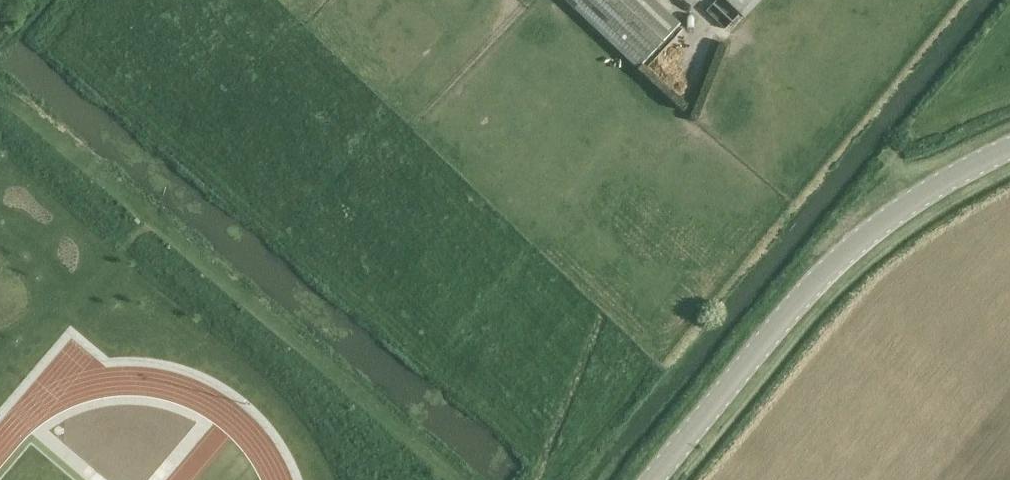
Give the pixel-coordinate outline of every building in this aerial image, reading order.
[(655,0),(565,0),(639,69),(680,24),(655,0)] [(743,19),(760,0),(723,0),(743,19)]
